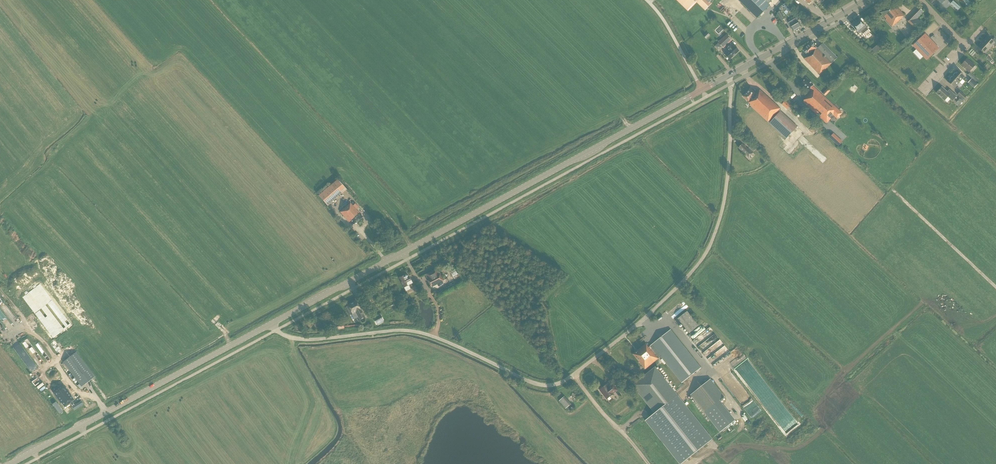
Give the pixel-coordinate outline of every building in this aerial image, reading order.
[(688,10),(698,0),(678,0),(688,10)] [(756,18),(765,9),(765,10),(775,0),(738,0),(756,18)] [(951,4),(957,11),(960,9),(953,1),(951,4)] [(892,3),(881,13),(886,19),(886,20),(892,27),(901,19),(904,15),(898,8),(897,9),(892,3)] [(918,19),(924,12),(920,9),(908,21),(919,32),(925,26),(918,19)] [(786,18),(781,11),(777,13),(782,21),(786,18)] [(788,23),(794,32),(802,27),(796,18),(788,23)] [(858,33),(860,31),(864,36),(869,31),(866,27),(864,25),(859,19),(852,26),(858,33)] [(940,48),(925,33),(912,46),(926,60),(940,48)] [(723,48),(732,40),(726,35),(718,43),(723,48)] [(991,48),(993,45),(995,47),(995,46),(995,39),(995,38),(992,40),(988,36),(983,41),(991,48)] [(991,48),(983,41),(978,47),(988,55),(990,53),(988,51),(991,48)] [(808,55),(804,59),(820,75),(837,58),(823,43),(818,48),(817,49),(817,48),(811,42),(803,50),(808,55)] [(725,49),(728,51),(725,54),(730,60),(739,51),(735,46),(734,47),(731,43),(725,49)] [(962,65),(967,69),(966,69),(969,72),(975,65),(972,62),(972,63),(967,59),(962,65)] [(952,76),(960,82),(962,79),(964,81),(966,78),(964,77),(965,77),(957,70),(952,76)] [(970,73),(968,75),(972,78),(976,82),(978,80),(970,73)] [(960,82),(952,76),(947,81),(955,88),(956,89),(958,87),(957,85),(960,82)] [(814,85),(806,78),(802,83),(809,90),(809,89),(811,91),(805,97),(806,98),(803,102),(827,123),(834,116),(837,119),(842,113),(813,86),(814,85)] [(978,84),(976,82),(972,78),(968,83),(974,88),(978,84)] [(949,94),(942,87),(936,93),(945,100),(948,97),(953,101),(957,96),(952,91),(949,94)] [(743,97),(749,102),(756,95),(750,89),(743,97)] [(760,90),(756,95),(749,102),(751,104),(750,105),(786,139),(797,127),(779,110),(780,108),(760,90)] [(794,93),(799,98),(802,95),(797,90),(794,93)] [(966,96),(960,91),(957,95),(963,100),(966,96)] [(782,104),(788,109),(791,106),(785,101),(782,104)] [(859,140),(865,134),(856,126),(859,122),(856,119),(847,129),(859,140)] [(814,133),(808,124),(805,126),(810,135),(814,133)] [(837,125),(832,130),(845,141),(849,137),(855,142),(857,140),(853,136),(853,135),(851,133),(849,136),(837,125)] [(749,157),(753,153),(749,148),(748,149),(742,144),(739,148),(749,157)] [(347,190),(338,179),(318,196),(327,206),(347,190)] [(363,217),(350,203),(339,213),(343,217),(344,216),(352,226),(355,223),(356,223),(363,217)] [(444,281),(438,268),(425,275),(432,287),(444,281)] [(455,269),(450,272),(453,277),(458,274),(455,269)] [(404,288),(412,283),(409,277),(405,279),(403,275),(399,278),(404,288)] [(71,322),(41,283),(23,296),(53,336),(71,322)] [(358,317),(360,320),(365,317),(356,301),(348,305),(348,306),(346,307),(350,315),(351,315),(354,320),(358,317)] [(664,310),(669,315),(675,308),(670,304),(664,310)] [(678,319),(689,333),(699,326),(687,311),(678,319)] [(663,314),(654,320),(656,322),(665,316),(663,314)] [(384,320),(381,315),(373,319),(376,324),(384,320)] [(706,322),(694,333),(697,336),(709,326),(706,322)] [(710,326),(692,342),(696,347),(714,332),(710,326)] [(633,354),(645,368),(660,355),(682,383),(701,368),(671,329),(649,347),(646,344),(633,354)] [(716,333),(697,347),(703,355),(708,352),(711,356),(707,359),(715,370),(729,359),(726,355),(730,352),(716,333)] [(28,339),(23,341),(32,361),(37,359),(28,339)] [(60,350),(54,339),(48,343),(55,354),(60,350)] [(49,356),(53,354),(46,341),(42,343),(49,356)] [(82,387),(95,377),(76,352),(63,362),(82,387)] [(746,378),(749,376),(743,366),(734,372),(745,389),(748,387),(747,385),(749,384),(749,385),(753,383),(751,381),(748,382),(746,378)] [(711,440),(655,369),(650,372),(634,385),(656,412),(646,420),(681,463),(711,440)] [(717,382),(720,379),(716,374),(711,379),(717,386),(719,384),(717,382)] [(724,397),(710,379),(691,395),(720,432),(735,421),(719,401),(724,397)] [(97,381),(92,385),(97,391),(102,388),(97,381)] [(619,390),(614,383),(609,387),(607,384),(599,390),(607,400),(614,394),(614,393),(619,390)] [(63,384),(53,392),(61,403),(61,402),(65,407),(74,400),(71,395),(63,384)] [(567,398),(571,403),(575,399),(571,394),(567,398)] [(571,404),(565,396),(559,401),(566,409),(571,404)]
